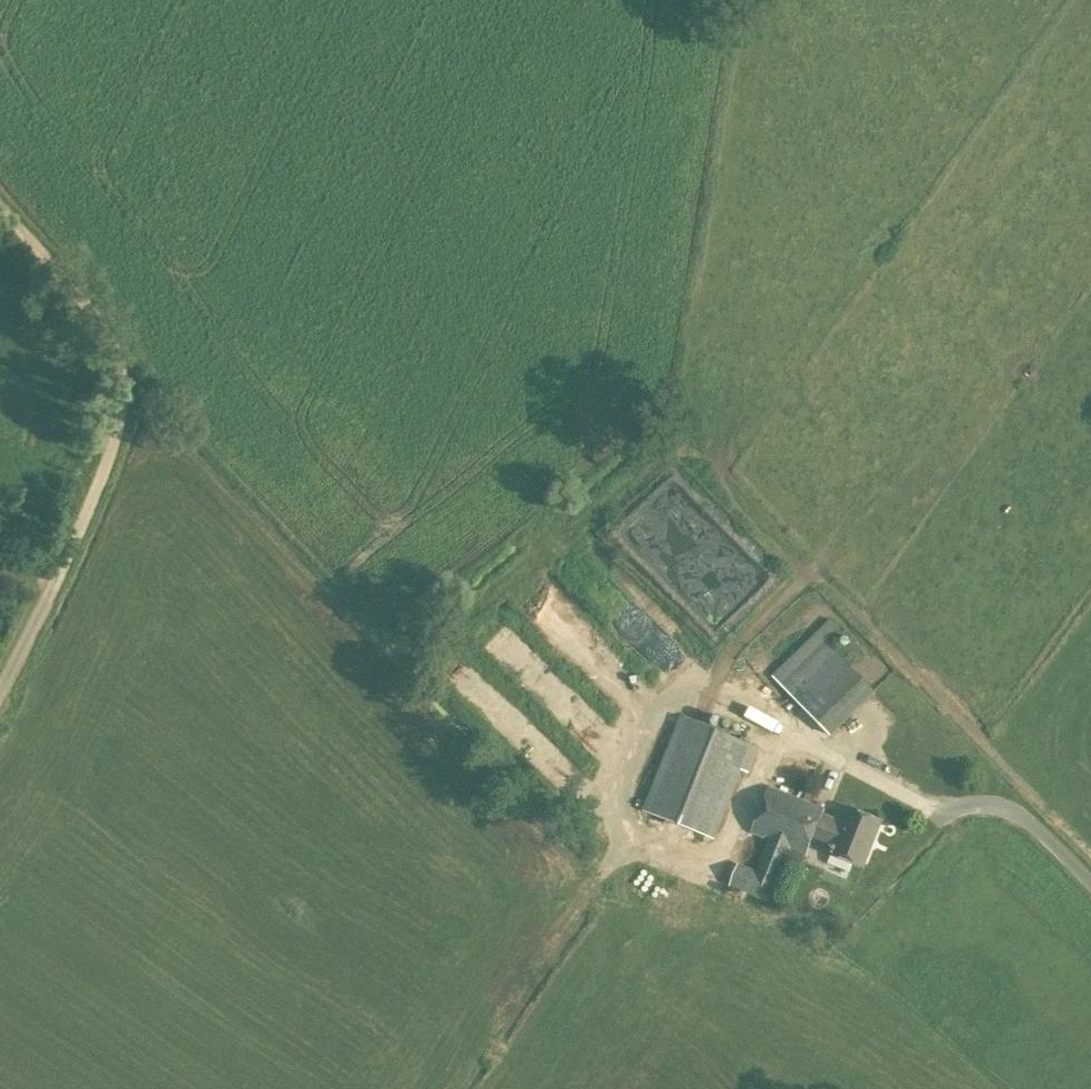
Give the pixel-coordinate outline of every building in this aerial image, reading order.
[(829,737),(875,693),(832,648),(845,635),(829,619),(771,676),(829,737)] [(748,773),(758,746),(680,715),(643,810),(714,838),(741,770),(748,773)] [(825,808),(769,785),(750,832),(768,839),(755,870),(738,863),(729,886),(769,902),(790,849),(806,855),(812,840),(829,846),(826,854),(863,868),(881,820),(847,806),(841,820),(823,813),(825,808)]
